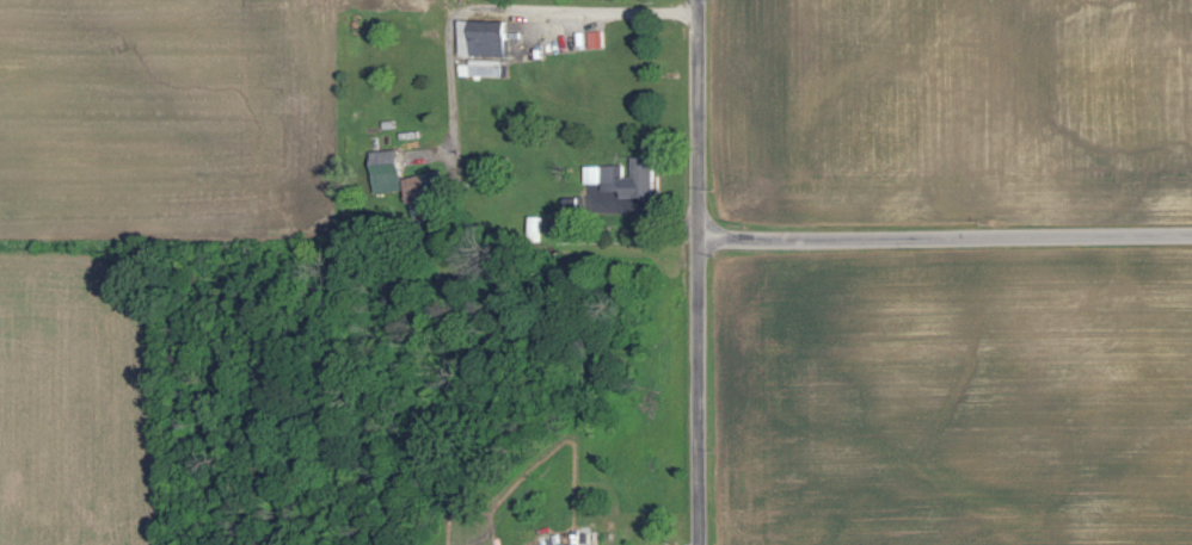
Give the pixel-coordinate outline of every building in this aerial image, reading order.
[(502,75),(502,19),(457,20),(458,56),(469,56),(469,75),(502,75)] [(600,47),(600,30),(587,30),(587,48),(600,47)] [(370,149),(371,190),(399,189),(397,149),(370,149)] [(600,164),(601,189),(617,189),(617,196),(650,196),(649,155),(628,155),(628,174),(620,174),(620,163),(600,164)] [(582,181),(598,181),(598,163),(581,164),(582,181)] [(525,239),(539,240),(539,215),(526,214),(525,239)]
